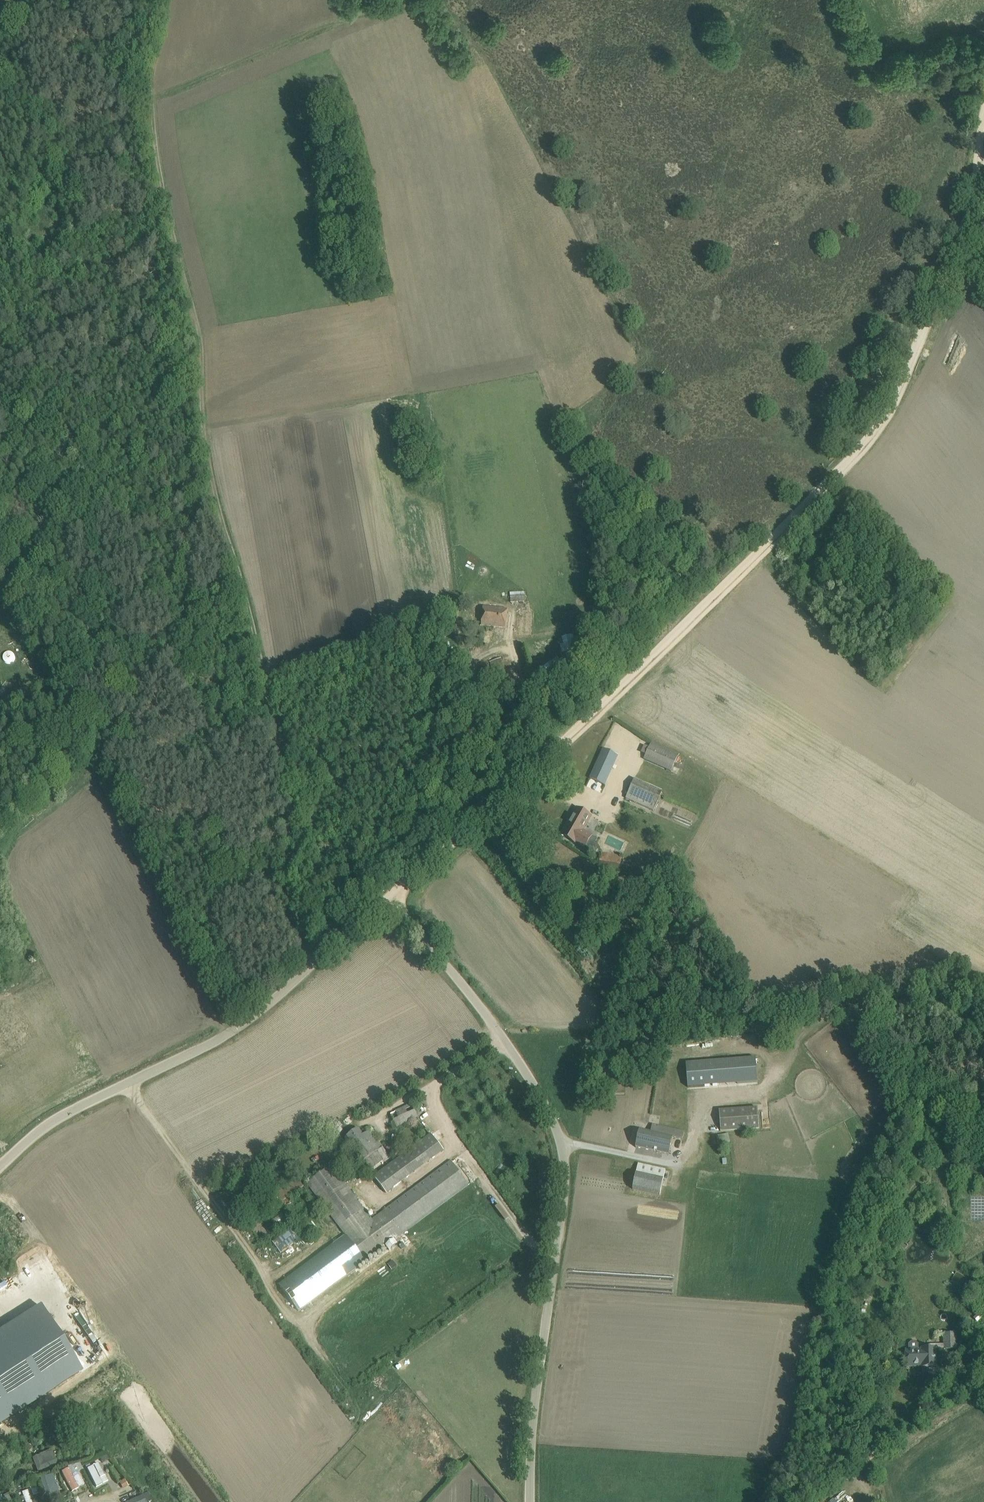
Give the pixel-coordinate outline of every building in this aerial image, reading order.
[(473,608),(471,624),(506,628),(508,609),(483,607),(483,609),(473,608)] [(577,645),(574,635),(562,638),(563,644),(560,645),(562,654),(566,653),(568,660),(580,657),(577,645)] [(3,656),(8,664),(15,659),(10,651),(3,656)] [(547,685),(538,672),(530,677),(539,691),(547,685)] [(607,780),(625,741),(604,732),(584,776),(592,780),(585,795),(608,805),(614,791),(609,788),(612,782),(607,780)] [(649,748),(646,755),(644,759),(672,771),(679,755),(651,743),(649,748)] [(653,811),(662,791),(635,779),(626,798),(653,811)] [(562,836),(575,844),(576,842),(585,848),(592,836),(582,830),(590,816),(577,808),(562,836)] [(627,870),(630,858),(603,852),(600,865),(627,870)] [(687,1064),(689,1088),(758,1084),(756,1060),(687,1064)] [(397,1127),(418,1116),(412,1104),(391,1114),(397,1127)] [(720,1111),(722,1131),(760,1128),(759,1108),(720,1111)] [(636,1147),(669,1155),(673,1137),(683,1140),(685,1131),(653,1124),(651,1132),(640,1130),(636,1147)] [(368,1171),(389,1156),(370,1131),(364,1135),(359,1129),(346,1138),(348,1142),(368,1171)] [(432,1135),(424,1141),(374,1177),(386,1193),(444,1151),(432,1135)] [(331,1166),(307,1183),(339,1227),(345,1236),(279,1284),(298,1311),(365,1262),(386,1246),(392,1255),(297,1326),(332,1375),(519,1236),(484,1188),(400,1250),(394,1240),(469,1184),(452,1161),(370,1222),(331,1166)] [(643,1191),(659,1195),(663,1178),(669,1179),(670,1171),(638,1164),(633,1189),(643,1191)] [(292,1201),(289,1197),(303,1185),(298,1179),(277,1196),(286,1206),(292,1201)] [(275,1223),(285,1217),(282,1213),(273,1219),(275,1223)] [(274,1240),(280,1252),(300,1240),(294,1228),(274,1240)] [(955,1271),(951,1280),(969,1289),(973,1281),(955,1271)] [(0,1331),(0,1422),(82,1371),(41,1305),(0,1331)] [(944,1344),(937,1345),(937,1349),(957,1349),(957,1333),(944,1333),(944,1344)] [(936,1376),(936,1362),(936,1347),(922,1348),(922,1349),(919,1349),(920,1344),(916,1341),(912,1341),(909,1344),(909,1349),(905,1349),(905,1363),(922,1363),(922,1376),(936,1376)] [(53,1448),(33,1457),(39,1471),(59,1463),(53,1448)] [(100,1462),(87,1467),(96,1486),(108,1481),(100,1462)] [(62,1470),(72,1491),(85,1484),(79,1471),(72,1474),(69,1467),(62,1470)] [(40,1478),(47,1500),(61,1496),(54,1473),(40,1478)] [(35,1494),(40,1493),(37,1485),(22,1491),(26,1501),(38,1501),(35,1494)] [(0,1496),(0,1501),(13,1501),(9,1492),(0,1496)] [(126,1501),(149,1501),(153,1501),(151,1494),(125,1500),(126,1501)]
